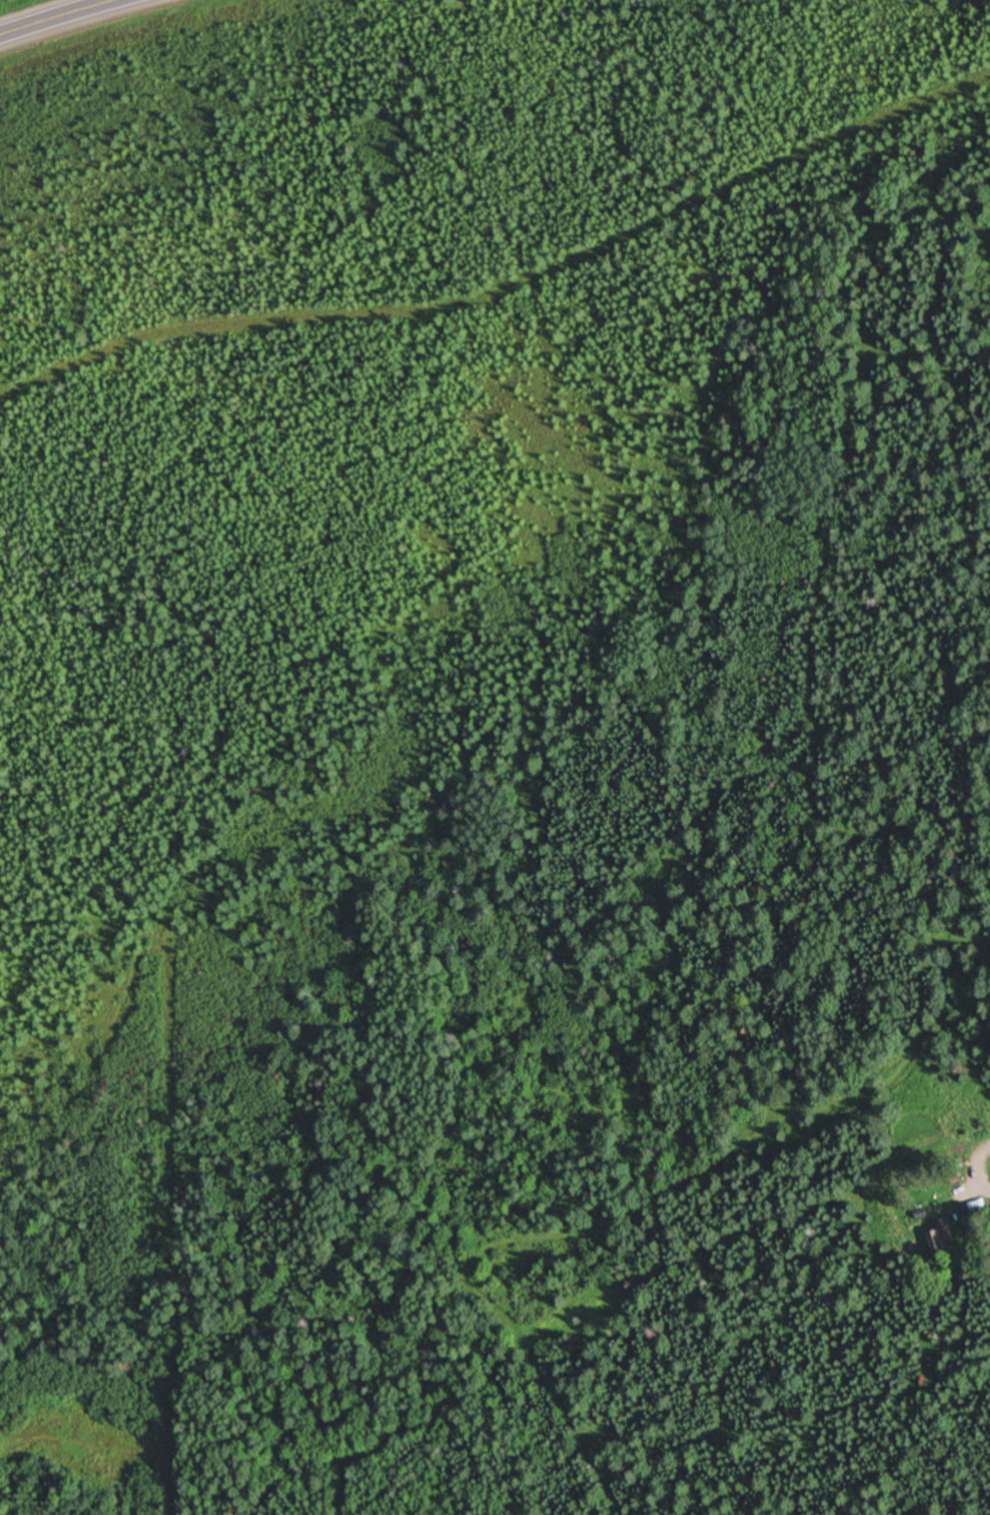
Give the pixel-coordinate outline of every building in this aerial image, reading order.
[(926,1255),(944,1251),(939,1230),(921,1235),(926,1255)]
